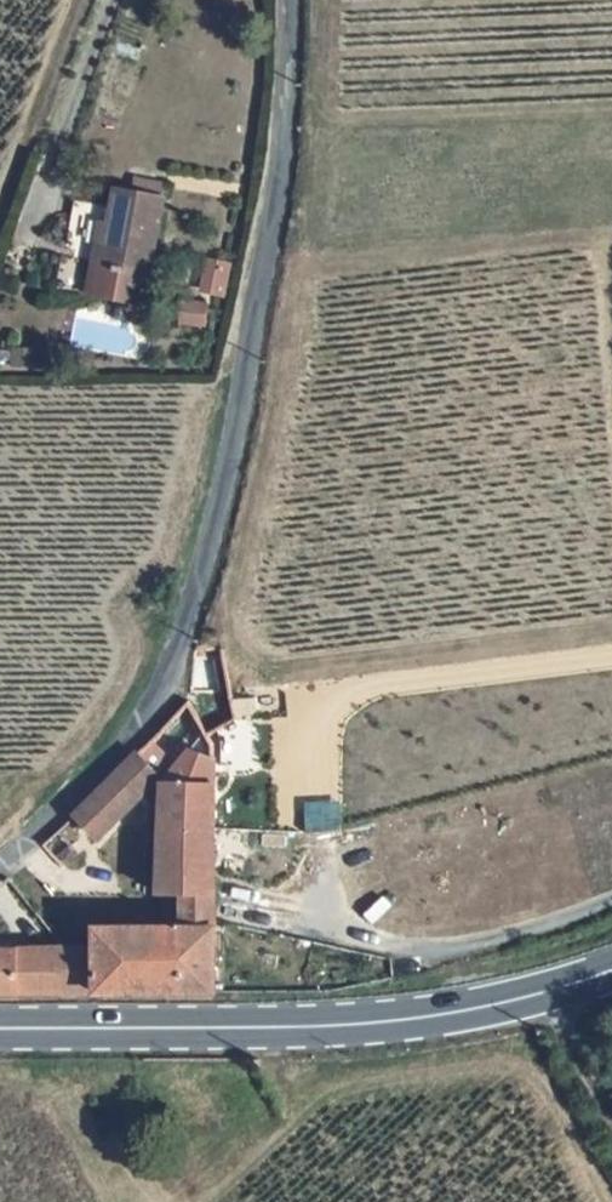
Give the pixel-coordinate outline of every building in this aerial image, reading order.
[(165,253),(175,182),(126,173),(122,200),(110,199),(103,243),(114,245),(110,276),(159,283),(164,253),(165,253)] [(197,293),(222,298),(230,263),(205,257),(197,293)] [(180,323),(201,329),(206,310),(185,304),(180,323)] [(174,773),(170,885),(225,886),(225,717),(174,773)] [(149,741),(86,806),(107,827),(169,763),(149,741)] [(22,867),(52,899),(107,827),(86,806),(62,833),(34,857),(22,867)] [(2,882),(11,893),(31,881),(22,867),(2,882)] [(99,919),(99,936),(97,983),(225,982),(225,918),(99,919)] [(63,936),(26,937),(22,982),(65,983),(63,936)] [(99,936),(63,936),(65,983),(97,983),(99,936)] [(22,982),(26,937),(0,937),(0,982),(22,982)]
